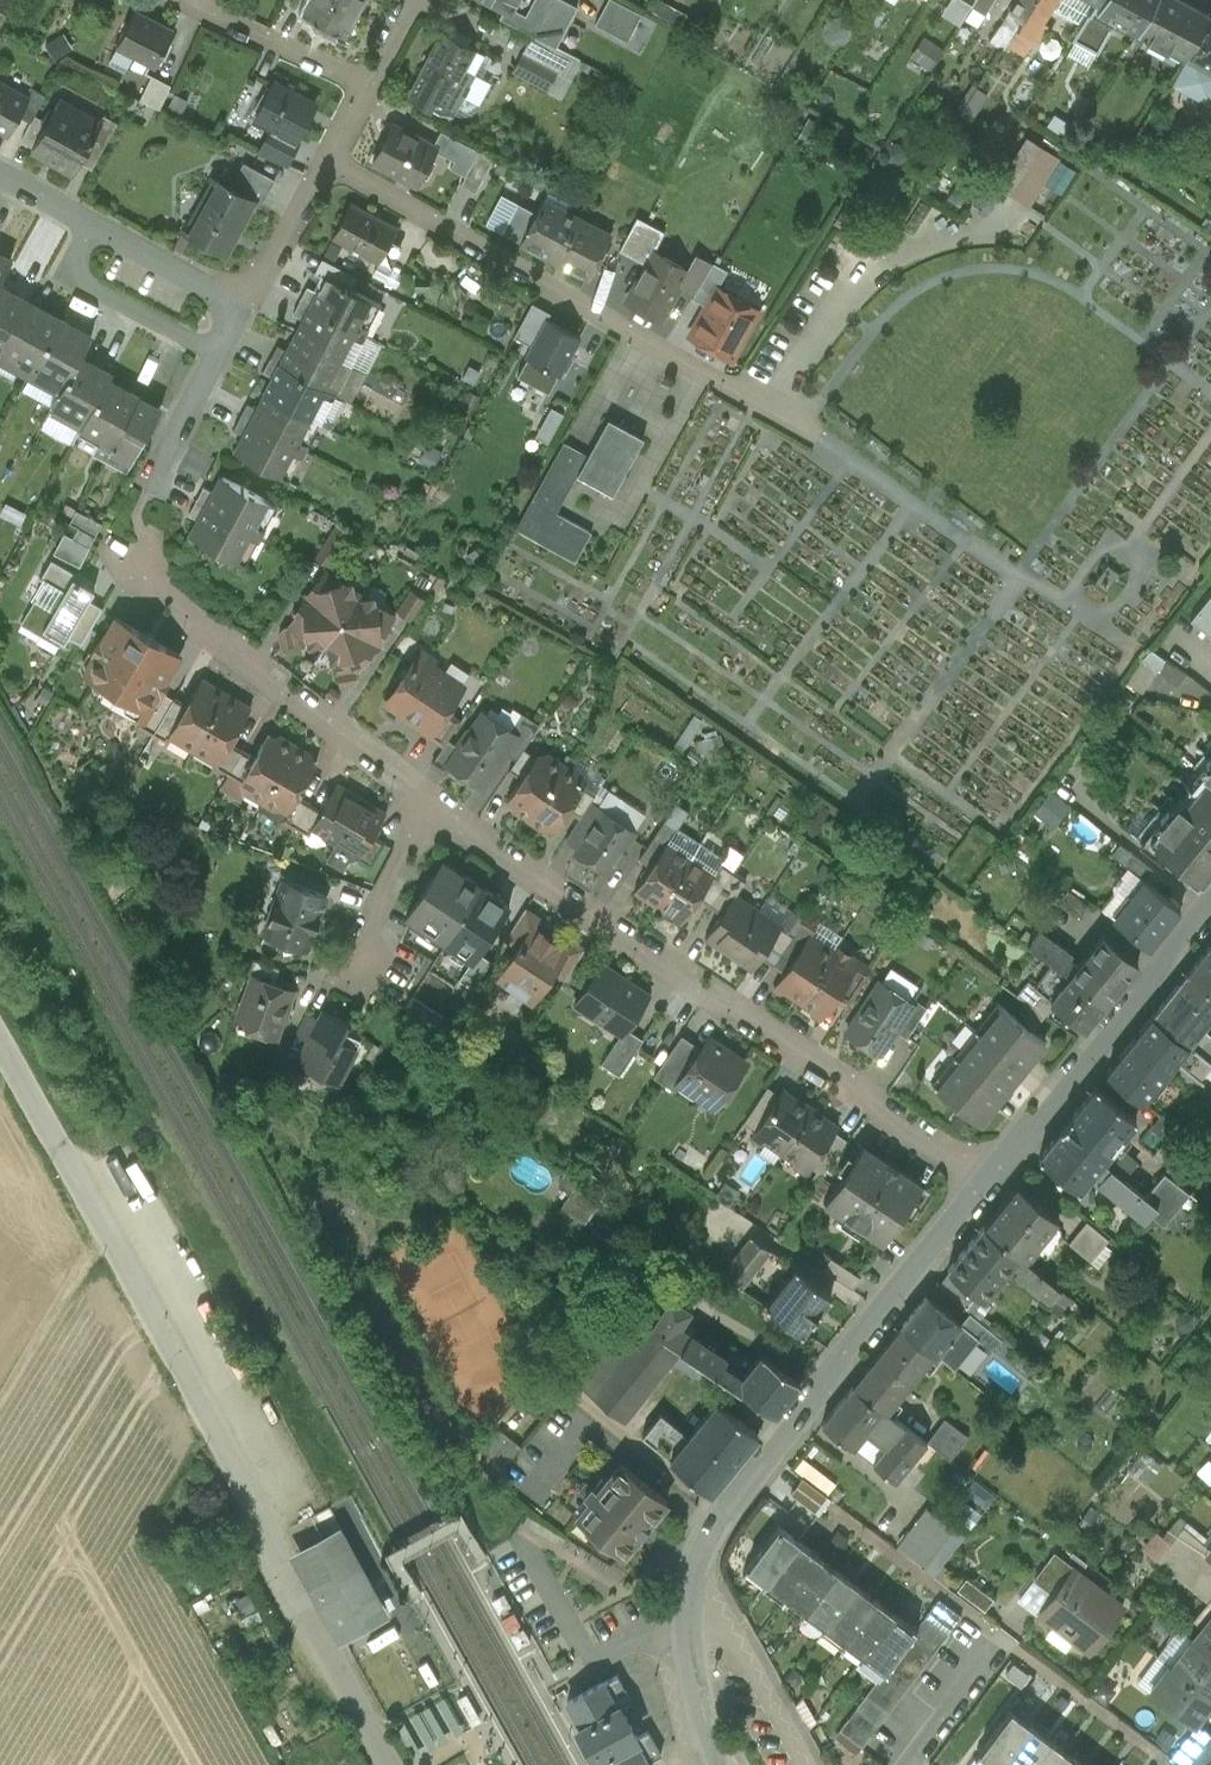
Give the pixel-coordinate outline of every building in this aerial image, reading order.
[(11,0),(0,0),(0,21),(11,0)] [(302,13),(346,37),(366,0),(309,0),(302,13)] [(504,10),(511,13),(513,9),(518,0),(485,0),(504,10)] [(504,10),(500,18),(532,35),(556,48),(578,7),(565,0),(534,0),(526,15),(513,9),(511,13),(504,10)] [(595,24),(627,41),(641,14),(615,0),(607,0),(595,24)] [(1036,0),(1017,0),(990,41),(1004,50),(1017,30),(1036,0)] [(1017,30),(1036,42),(1047,24),(1043,22),(1057,0),(1036,0),(1017,30)] [(1162,0),(1097,0),(1096,1),(1072,39),(1098,53),(1116,20),(1138,33),(1142,27),(1146,29),(1162,0)] [(1209,14),(1183,0),(1162,0),(1146,29),(1151,32),(1145,43),(1164,54),(1168,46),(1186,56),(1209,14)] [(174,31),(134,10),(116,46),(156,66),(174,31)] [(1209,14),(1186,56),(1210,70),(1210,15),(1209,14)] [(476,49),(442,32),(408,96),(431,109),(435,100),(455,111),(475,75),(465,69),(476,49)] [(45,44),(54,59),(73,48),(64,33),(45,44)] [(582,61),(556,48),(532,35),(520,56),(556,75),(548,91),(562,98),(582,61)] [(944,49),(923,36),(910,57),(930,70),(944,49)] [(556,75),(520,56),(512,72),(548,91),(556,75)] [(151,75),(139,100),(160,110),(172,84),(151,75)] [(318,105),(273,81),(252,119),(270,128),(298,143),(318,105)] [(0,82),(0,131),(8,136),(28,97),(0,82)] [(183,94),(171,97),(174,107),(186,103),(183,94)] [(101,123),(59,102),(32,152),(74,175),(101,123)] [(432,145),(393,124),(373,162),(417,186),(436,151),(437,148),(432,145)] [(270,128),(265,138),(292,153),(298,143),(270,128)] [(465,176),(479,151),(440,131),(432,145),(437,148),(436,151),(454,160),(450,168),(465,176)] [(1029,206),(1060,157),(1027,137),(996,186),(1029,206)] [(292,153),(265,138),(257,152),(287,168),(295,154),(292,153)] [(465,176),(461,185),(475,192),(493,159),(479,151),(465,176)] [(510,167),(499,161),(494,171),(505,177),(510,167)] [(230,186),(258,202),(261,204),(275,180),(244,162),(230,186)] [(230,186),(213,176),(184,227),(181,226),(179,229),(227,257),(258,202),(230,186)] [(555,263),(579,218),(544,200),(537,213),(521,243),(520,245),(555,263)] [(397,228),(350,203),(332,238),(378,263),(397,228)] [(537,213),(518,203),(503,233),(521,243),(537,213)] [(665,232),(637,217),(619,250),(647,265),(655,251),(665,232)] [(588,280),(611,235),(579,218),(555,263),(588,280)] [(688,269),(655,251),(647,265),(627,302),(660,320),(679,285),(688,269)] [(712,263),(696,254),(688,269),(679,285),(695,294),(712,263)] [(0,256),(0,279),(10,261),(0,256)] [(343,283),(348,272),(319,259),(314,270),(343,283)] [(712,262),(712,263),(695,294),(692,298),(707,306),(718,287),(727,270),(712,262)] [(404,276),(378,263),(371,276),(397,289),(404,276)] [(378,304),(326,277),(311,306),(363,334),(378,304)] [(415,277),(415,292),(429,291),(428,277),(415,277)] [(707,306),(690,337),(731,360),(759,309),(718,287),(707,306)] [(27,304),(0,289),(0,354),(27,304)] [(532,346),(546,319),(550,312),(532,303),(514,336),(532,346)] [(59,321),(27,304),(0,354),(0,355),(20,366),(22,362),(33,368),(59,321)] [(363,334),(311,306),(296,336),(345,361),(350,352),(353,354),(363,334)] [(528,358),(558,374),(560,375),(581,337),(546,319),(532,346),(526,357),(528,358)] [(79,359),(90,338),(59,321),(33,368),(44,375),(42,378),(62,389),(79,359)] [(345,361),(296,336),(280,365),(334,392),(344,373),(340,371),(345,361)] [(558,374),(528,358),(518,376),(549,392),(558,374)] [(110,376),(79,359),(62,389),(51,409),(71,420),(72,417),(84,424),(107,381),(110,376)] [(334,392),(280,365),(265,394),(315,420),(320,411),(323,412),(334,392)] [(469,365),(462,379),(473,385),(480,372),(469,365)] [(138,398),(107,381),(84,424),(79,433),(100,445),(101,441),(112,447),(138,398)] [(315,420),(265,394),(250,423),(303,451),(314,430),(311,429),(315,420)] [(159,409),(138,398),(112,447),(106,456),(127,468),(159,409)] [(563,414),(551,407),(535,436),(548,443),(563,414)] [(623,420),(620,426),(609,419),(578,475),(613,494),(617,486),(622,489),(629,477),(624,474),(644,438),(632,432),(635,427),(623,420)] [(303,451),(250,423),(236,451),(286,477),(291,468),(293,470),(303,451)] [(577,449),(565,442),(517,527),(576,560),(592,532),(545,506),(577,449)] [(207,507),(257,534),(273,505),(222,477),(207,507)] [(257,534),(207,507),(191,536),(241,563),(257,534)] [(69,523),(78,527),(95,536),(102,523),(76,510),(69,523)] [(78,527),(73,538),(90,546),(95,536),(78,527)] [(63,533),(54,553),(81,566),(90,546),(73,538),(63,533)] [(51,559),(40,578),(64,592),(73,577),(84,583),(86,579),(51,559)] [(361,593),(326,570),(322,577),(315,578),(313,580),(314,585),(309,592),(304,593),(303,596),(303,602),(299,608),(294,609),(292,611),(294,619),(289,626),(324,648),(361,593)] [(88,600),(94,589),(84,583),(73,577),(64,592),(54,609),(42,630),(57,639),(59,637),(64,641),(67,637),(88,600)] [(412,618),(423,594),(412,590),(402,614),(412,618)] [(390,622),(395,615),(361,593),(324,648),(358,671),(362,664),(370,662),(371,660),(370,655),(374,649),(380,647),(382,644),(381,639),(385,632),(390,631),(391,629),(390,622)] [(1190,619),(1210,636),(1210,593),(1190,619)] [(42,630),(54,609),(37,599),(25,620),(42,630)] [(103,608),(88,600),(67,637),(81,645),(103,608)] [(115,616),(81,673),(92,679),(93,685),(98,688),(105,687),(135,705),(130,713),(141,720),(144,721),(161,691),(182,655),(115,616)] [(435,662),(420,652),(386,703),(424,728),(435,711),(442,716),(461,687),(431,667),(435,662)] [(196,745),(226,693),(201,679),(187,704),(168,736),(169,737),(192,750),(196,745)] [(44,686),(36,700),(45,705),(53,692),(44,686)] [(153,734),(173,699),(161,691),(144,721),(141,720),(138,725),(153,734)] [(250,707),(226,693),(196,745),(219,759),(220,759),(230,743),(250,707)] [(168,736),(187,704),(174,697),(173,699),(153,734),(166,742),(169,737),(168,736)] [(516,734),(484,712),(471,731),(467,732),(461,742),(461,746),(448,765),(481,787),(516,734)] [(266,794),(295,745),(282,737),(276,740),(267,735),(255,757),(240,782),(244,792),(261,802),(266,794)] [(228,774),(242,750),(230,743),(220,759),(219,759),(214,767),(228,774)] [(306,752),(295,745),(266,794),(289,807),(290,808),(297,796),(316,764),(308,758),(306,752)] [(1210,805),(1210,746),(1194,766),(1201,771),(1188,786),(1210,805)] [(240,782),(255,757),(242,750),(228,774),(240,782)] [(549,753),(537,755),(507,800),(515,805),(516,811),(515,812),(528,820),(564,764),(549,755),(549,753)] [(580,775),(564,764),(528,820),(539,827),(545,825),(554,831),(583,787),(580,775)] [(335,844),(362,798),(337,784),(322,810),(313,826),(314,827),(322,831),(325,838),(335,844)] [(1170,796),(1136,837),(1195,885),(1210,866),(1210,805),(1188,786),(1176,801),(1170,796)] [(1049,790),(1040,806),(1060,818),(1069,802),(1049,790)] [(295,828),(310,803),(297,796),(290,808),(289,807),(282,820),(295,828)] [(386,813),(362,798),(335,844),(347,851),(353,850),(360,854),(362,855),(373,835),(386,813)] [(322,810),(310,803),(295,828),(309,836),(314,827),(313,826),(322,810)] [(638,858),(651,866),(668,841),(675,831),(674,830),(675,830),(686,813),(674,805),(638,858)] [(625,845),(634,832),(602,811),(575,851),(592,862),(593,860),(608,870),(612,864),(618,863),(625,851),(625,845)] [(668,841),(651,866),(634,891),(658,907),(701,842),(680,829),(675,830),(674,830),(675,831),(668,841)] [(373,835),(362,855),(360,854),(357,859),(371,867),(386,842),(373,835)] [(720,856),(701,842),(658,907),(682,923),(698,898),(715,872),(714,871),(721,861),(721,862),(722,861),(720,856)] [(482,886),(442,860),(406,916),(446,942),(482,886)] [(698,898),(710,906),(734,870),(721,862),(721,861),(714,871),(715,872),(698,898)] [(734,870),(710,906),(721,914),(732,898),(733,899),(747,879),(734,870)] [(307,947),(326,895),(283,880),(264,932),(307,947)] [(1180,909),(1146,881),(1114,920),(1149,948),(1180,909)] [(733,899),(732,898),(721,914),(705,938),(728,954),(758,910),(748,903),(742,904),(733,899)] [(519,945),(532,926),(537,918),(524,909),(506,936),(519,945)] [(769,918),(758,910),(728,954),(752,970),(766,949),(779,929),(770,923),(769,918)] [(794,933),(778,957),(790,965),(809,936),(811,937),(815,930),(802,921),(794,933)] [(779,929),(766,949),(778,957),(794,933),(781,925),(779,929)] [(545,934),(532,926),(519,945),(497,977),(532,1001),(554,969),(567,949),(554,940),(545,942),(545,934)] [(1138,962),(1103,933),(1078,965),(1069,959),(1072,954),(1038,929),(1027,944),(1053,962),(1070,974),(1105,1003),(1138,962)] [(811,937),(809,936),(790,965),(776,986),(800,1002),(833,951),(811,937)] [(584,949),(572,941),(567,949),(554,969),(565,977),(584,949)] [(1210,993),(1210,945),(1188,974),(1210,993)] [(833,951),(800,1002),(824,1018),(840,993),(857,967),(849,962),(848,953),(836,946),(833,951)] [(1070,974),(1053,962),(1035,985),(1086,1027),(1105,1003),(1070,974)] [(648,997),(600,965),(576,1001),(622,1032),(623,1033),(627,1028),(648,997)] [(857,967),(840,993),(852,1001),(872,970),(865,966),(857,967)] [(1210,1063),(1210,1043),(1198,1032),(1210,1016),(1210,993),(1188,974),(1153,1016),(1210,1063)] [(292,991),(253,976),(252,979),(254,979),(249,993),(247,992),(238,1018),(257,1024),(255,1029),(275,1037),(282,1018),(285,1019),(290,1006),(287,1005),(292,991)] [(912,1002),(881,981),(847,1033),(879,1054),(895,1030),(913,1002),(912,1002)] [(913,1002),(895,1030),(907,1038),(927,1007),(914,999),(912,1002),(913,1002)] [(976,1031),(1023,1069),(1045,1042),(1001,1006),(993,1015),(990,1013),(976,1031)] [(324,1010),(319,1018),(308,1041),(296,1062),(338,1084),(357,1049),(340,1040),(344,1032),(349,1024),(324,1010)] [(295,1034),(308,1041),(319,1018),(307,1012),(295,1034)] [(1142,1100),(1175,1060),(1200,1080),(1210,1066),(1210,1063),(1153,1016),(1107,1072),(1142,1100)] [(257,1024),(238,1018),(236,1023),(255,1029),(257,1024)] [(643,1039),(627,1028),(623,1033),(622,1032),(601,1063),(619,1075),(643,1039)] [(957,1060),(1001,1095),(1023,1069),(976,1031),(961,1049),(964,1051),(957,1060)] [(360,1043),(344,1032),(340,1040),(357,1049),(360,1043)] [(679,1083),(702,1049),(682,1035),(653,1076),(675,1091),(680,1084),(679,1083)] [(744,1062),(709,1039),(702,1049),(679,1083),(680,1084),(714,1107),(744,1062)] [(957,1060),(954,1057),(939,1075),(942,1078),(935,1086),(979,1122),(1001,1095),(957,1060)] [(755,1130),(779,1094),(767,1086),(744,1122),(755,1130)] [(1137,1119),(1096,1086),(1061,1129),(1145,1196),(1162,1175),(1147,1163),(1143,1168),(1123,1153),(1126,1149),(1118,1142),(1137,1119)] [(754,1132),(782,1150),(811,1107),(804,1102),(800,1103),(782,1090),(779,1094),(755,1130),(754,1132)] [(811,1107),(782,1150),(810,1169),(811,1167),(835,1132),(837,1128),(819,1115),(818,1111),(811,1107)] [(1145,1196),(1061,1129),(1039,1156),(1080,1189),(1093,1172),(1101,1179),(1097,1184),(1145,1222),(1151,1215),(1164,1225),(1190,1194),(1164,1173),(1162,1175),(1145,1196)] [(846,1139),(835,1132),(811,1167),(823,1175),(846,1139)] [(884,1241),(921,1185),(862,1146),(824,1202),(884,1241)] [(566,1173),(558,1184),(570,1192),(578,1181),(566,1173)] [(603,1197),(578,1181),(570,1192),(560,1208),(585,1224),(603,1197)] [(725,1181),(715,1197),(729,1207),(740,1191),(725,1181)] [(984,1227),(1024,1260),(1058,1218),(1017,1186),(984,1227)] [(1068,1244),(1091,1262),(1105,1244),(1109,1239),(1087,1221),(1068,1244)] [(982,1226),(948,1269),(950,1270),(984,1298),(1012,1264),(1019,1269),(1014,1275),(1013,1276),(1048,1304),(1061,1289),(1024,1260),(984,1227),(982,1226)] [(749,1235),(719,1273),(742,1289),(772,1251),(749,1235)] [(1105,1244),(1091,1262),(1098,1267),(1112,1250),(1105,1244)] [(802,1331),(831,1294),(796,1266),(766,1303),(802,1331)] [(984,1298),(950,1270),(937,1286),(970,1312),(976,1317),(988,1301),(984,1298)] [(775,1411),(801,1380),(786,1369),(789,1366),(779,1358),(776,1362),(762,1351),(743,1375),(723,1361),(727,1355),(682,1325),(692,1309),(671,1295),(650,1328),(682,1349),(713,1370),(775,1411)] [(926,1295),(901,1326),(935,1353),(954,1368),(978,1339),(979,1337),(961,1323),(950,1314),(951,1312),(940,1303),(939,1305),(926,1295)] [(1182,1309),(1174,1316),(1176,1327),(1186,1331),(1194,1324),(1193,1313),(1182,1309)] [(976,1317),(970,1312),(961,1323),(979,1337),(978,1339),(993,1351),(1003,1339),(976,1317)] [(614,1325),(574,1380),(626,1421),(673,1361),(682,1349),(650,1328),(642,1323),(631,1338),(614,1325)] [(901,1326),(854,1384),(888,1411),(935,1353),(901,1326)] [(682,1349),(673,1361),(704,1381),(713,1370),(682,1349)] [(888,1411),(854,1384),(823,1423),(896,1481),(905,1469),(916,1478),(938,1450),(927,1441),(888,1411)] [(710,1491),(758,1433),(717,1400),(688,1435),(661,1413),(642,1435),(710,1491)] [(951,1459),(968,1435),(944,1417),(927,1441),(938,1450),(951,1459)] [(500,1428),(482,1450),(505,1468),(522,1445),(500,1428)] [(607,1541),(623,1554),(639,1534),(641,1535),(650,1524),(648,1523),(667,1500),(621,1463),(598,1490),(587,1481),(578,1492),(589,1501),(577,1516),(588,1526),(587,1527),(605,1542),(607,1541)] [(826,1496),(803,1478),(791,1493),(815,1511),(823,1501),(826,1496)] [(925,1508),(896,1545),(924,1566),(952,1529),(925,1508)] [(762,1587),(798,1540),(779,1525),(743,1573),(762,1587)] [(922,1568),(934,1577),(944,1564),(966,1535),(954,1526),(952,1529),(924,1566),(922,1568)] [(1210,1548),(1183,1526),(1170,1543),(1210,1576),(1210,1558),(1207,1555),(1210,1548)] [(379,1616),(334,1532),(301,1550),(346,1634),(379,1616)] [(782,1602),(818,1555),(798,1540),(762,1587),(782,1602)] [(1170,1543),(1155,1559),(1210,1603),(1210,1602),(1210,1576),(1170,1543)] [(1039,1613),(1072,1569),(1053,1554),(1035,1580),(1033,1578),(1017,1600),(1037,1616),(1039,1613)] [(802,1617),(837,1569),(818,1555),(782,1602),(802,1617)] [(934,1577),(947,1586),(956,1574),(944,1564),(934,1577)] [(821,1632),(857,1584),(837,1569),(802,1617),(821,1632)] [(1123,1606),(1072,1569),(1039,1613),(1090,1651),(1123,1606)] [(957,1589),(985,1610),(994,1597),(966,1577),(957,1589)] [(841,1646),(877,1599),(857,1584),(821,1632),(841,1646)] [(860,1661),(896,1614),(877,1599),(841,1646),(860,1661)] [(926,1616),(948,1633),(961,1616),(938,1599),(926,1616)] [(1210,1619),(1210,1602),(1210,1603),(1195,1621),(1204,1628),(1210,1619)] [(510,1611),(507,1605),(501,1609),(504,1614),(510,1611)] [(908,1638),(916,1629),(896,1614),(860,1661),(880,1676),(883,1672),(891,1661),(900,1650),(908,1638)] [(948,1633),(926,1616),(917,1627),(940,1644),(948,1633)] [(1210,1653),(1210,1619),(1204,1628),(1194,1640),(1210,1653)] [(520,1628),(517,1623),(512,1627),(514,1632),(520,1628)] [(940,1644),(917,1627),(916,1629),(908,1638),(931,1655),(940,1644)] [(931,1655),(908,1638),(900,1650),(923,1667),(931,1655)] [(1194,1640),(1173,1667),(1210,1696),(1210,1653),(1194,1640)] [(923,1667),(900,1650),(891,1661),(914,1678),(923,1667)] [(914,1678),(891,1661),(883,1672),(905,1690),(914,1678)] [(1173,1667),(1170,1665),(1150,1692),(1192,1723),(1210,1698),(1210,1696),(1173,1667)] [(905,1690),(883,1672),(880,1676),(874,1684),(897,1701),(905,1690)] [(660,1753),(647,1729),(638,1734),(619,1700),(628,1695),(616,1673),(596,1684),(596,1683),(560,1703),(573,1727),(570,1729),(589,1762),(592,1760),(594,1764),(640,1764),(641,1764),(640,1764),(660,1753)] [(897,1701),(874,1684),(865,1695),(888,1712),(897,1701)] [(888,1712),(865,1695),(857,1707),(880,1724),(888,1712)] [(880,1724),(857,1707),(848,1718),(871,1735),(880,1724)] [(1030,1724),(1010,1709),(992,1734),(974,1757),(985,1764),(999,1764),(1030,1724)] [(871,1735),(848,1718),(840,1729),(862,1747),(871,1735)] [(1198,1723),(1172,1757),(1183,1764),(1210,1764),(1210,1733),(1198,1723)] [(1050,1739),(1030,1724),(999,1764),(1030,1764),(1050,1739)] [(1163,1726),(1155,1738),(1169,1748),(1177,1736),(1163,1726)] [(1069,1754),(1050,1739),(1030,1764),(1061,1764),(1069,1754)] [(1069,1754),(1061,1764),(1084,1764),(1069,1754)] [(974,1757),(969,1764),(985,1764),(974,1757)]
